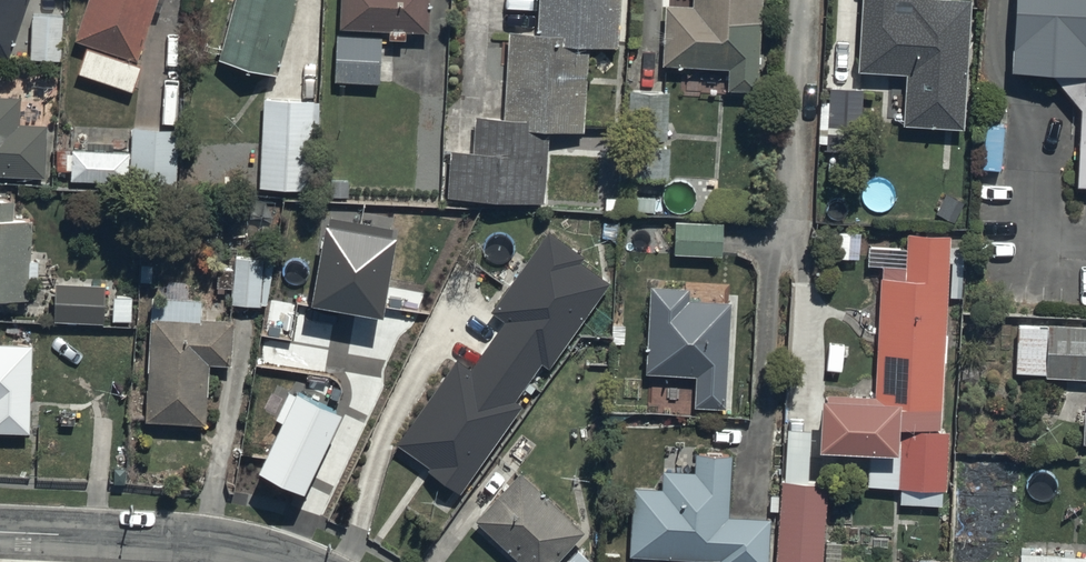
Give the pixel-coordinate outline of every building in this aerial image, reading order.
[(30,0),(0,0),(0,56),(10,59),(30,0)] [(159,0),(90,0),(76,42),(139,62),(159,0)] [(300,0),(234,0),(217,62),(278,79),(300,0)] [(431,0),(343,0),(342,29),(429,33),(431,0)] [(623,0),(539,0),(537,34),(511,32),(505,120),(479,118),(477,156),(454,154),(452,199),(545,204),(549,132),(585,134),(590,50),(620,52),(623,0)] [(762,0),(694,0),(694,8),(666,6),(663,67),(729,71),(728,92),(757,93),(762,0)] [(859,73),(907,76),(904,128),(965,131),(973,1),(958,0),(863,0),(859,73)] [(1010,75),(1057,80),(1079,105),(1074,189),(1085,189),(1085,0),(1015,0),(1010,75)] [(57,12),(31,12),(31,58),(57,58),(57,43),(57,12)] [(379,35),(335,33),(334,80),(378,81),(379,35)] [(85,45),(77,70),(131,88),(139,63),(85,45)] [(667,88),(625,87),(622,174),(668,175),(669,146),(662,145),(662,139),(666,139),(667,88)] [(855,179),(859,90),(828,88),(827,100),(820,99),(818,142),(828,142),(826,177),(855,179)] [(318,99),(261,97),(259,186),(312,186),(313,126),(318,126),(318,99)] [(46,179),(49,126),(21,125),(23,99),(0,98),(0,177),(46,179)] [(1000,172),(1001,123),(984,122),(982,171),(1000,172)] [(177,127),(131,126),(129,183),(175,184),(177,127)] [(127,149),(71,147),(70,175),(126,177),(127,149)] [(30,302),(35,221),(15,220),(16,202),(0,201),(0,300),(30,302)] [(721,221),(673,219),(673,253),(721,254),(721,221)] [(397,240),(326,227),(312,307),(383,320),(397,240)] [(587,259),(551,233),(493,313),(507,323),(471,372),(457,363),(398,446),(432,470),(429,474),(461,496),(524,409),(517,403),(544,367),(550,371),(612,285),(583,264),(587,259)] [(952,239),(909,236),(907,283),(883,281),(877,402),(825,399),(822,457),(902,461),(900,492),(949,494),(952,434),(942,434),(952,239)] [(231,252),(230,301),(269,302),(270,253),(231,252)] [(103,285),(57,284),(57,317),(102,317),(103,285)] [(691,290),(651,288),(646,377),(698,379),(696,410),(727,411),(732,305),(690,303),(691,290)] [(236,321),(153,317),(148,424),(208,427),(211,367),(233,368),(236,321)] [(1048,326),(1046,380),(1085,382),(1085,328),(1048,326)] [(0,346),(0,435),(32,435),(34,346),(0,346)] [(343,416),(298,394),(260,474),(305,496),(343,416)] [(665,474),(664,492),(635,491),(632,560),(678,561),(770,561),(772,522),(730,520),(733,458),(697,456),(696,475),(665,474)] [(522,474),(477,522),(519,561),(561,561),(587,536),(522,474)] [(779,479),(776,561),(820,561),(825,561),(840,561),(840,540),(824,539),(826,481),(779,479)] [(1019,552),(1018,561),(1085,561),(1085,554),(1019,552)]
